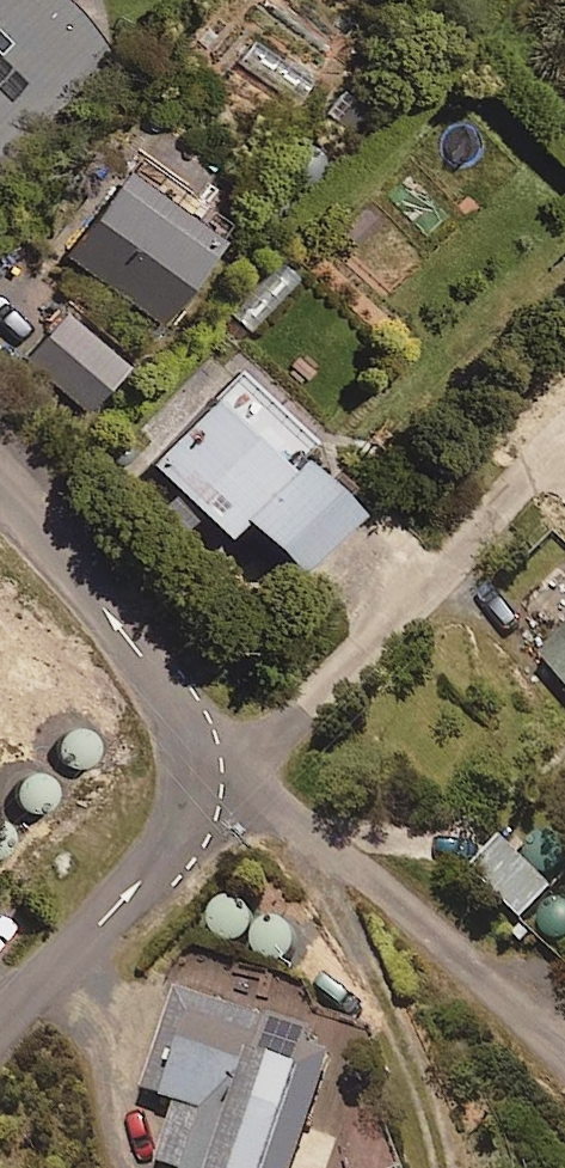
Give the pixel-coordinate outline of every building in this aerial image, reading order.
[(108,43),(109,22),(103,0),(0,0),(0,155),(108,43)] [(225,228),(121,155),(56,247),(160,320),(225,228)] [(127,364),(64,309),(24,354),(87,410),(127,364)] [(320,430),(239,356),(147,455),(225,527),(243,509),(302,563),(360,501),(303,448),(320,430)] [(541,652),(564,679),(564,630),(541,652)] [(553,879),(500,834),(471,868),(524,913),(553,879)] [(180,984),(145,1087),(178,1098),(157,1159),(184,1167),(294,1167),(335,1048),(318,1042),(321,1032),(180,984)]
